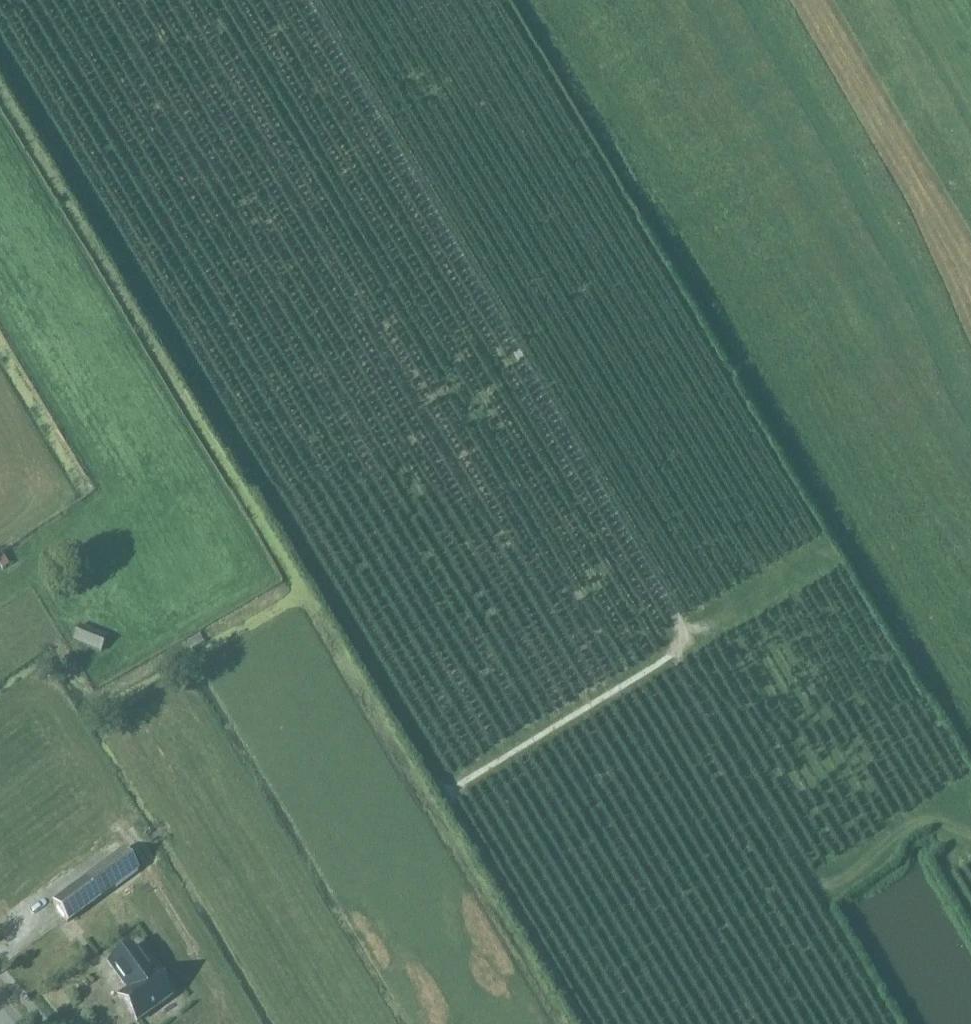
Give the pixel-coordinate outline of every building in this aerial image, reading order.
[(73,641),(101,654),(108,637),(80,624),(73,641)] [(139,869),(124,848),(46,905),(61,926),(139,869)] [(133,947),(109,964),(127,990),(119,996),(137,1022),(171,997),(153,972),(151,973),(133,947)]
